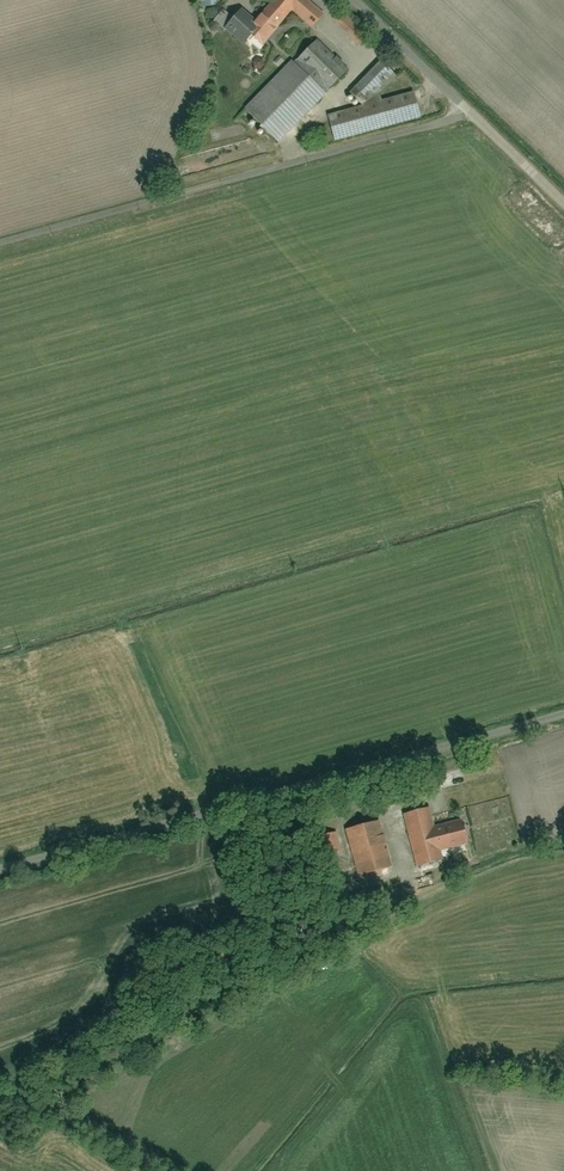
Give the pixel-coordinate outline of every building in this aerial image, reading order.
[(254,23),(236,9),(221,28),(240,44),(248,34),(265,47),(292,14),(310,29),(322,14),(304,0),(273,0),(254,23)] [(343,11),(332,22),(358,45),(368,34),(343,11)] [(304,48),(241,112),(276,146),(339,83),(304,48)] [(378,63),(348,94),(362,107),(391,75),(378,63)] [(327,116),(334,142),(418,118),(410,93),(327,116)] [(402,815),(416,867),(444,860),(441,850),(469,843),(462,816),(435,822),(431,808),(402,815)] [(380,819),(346,829),(359,876),(393,867),(380,819)] [(332,835),(311,839),(324,906),(346,902),(332,835)]
